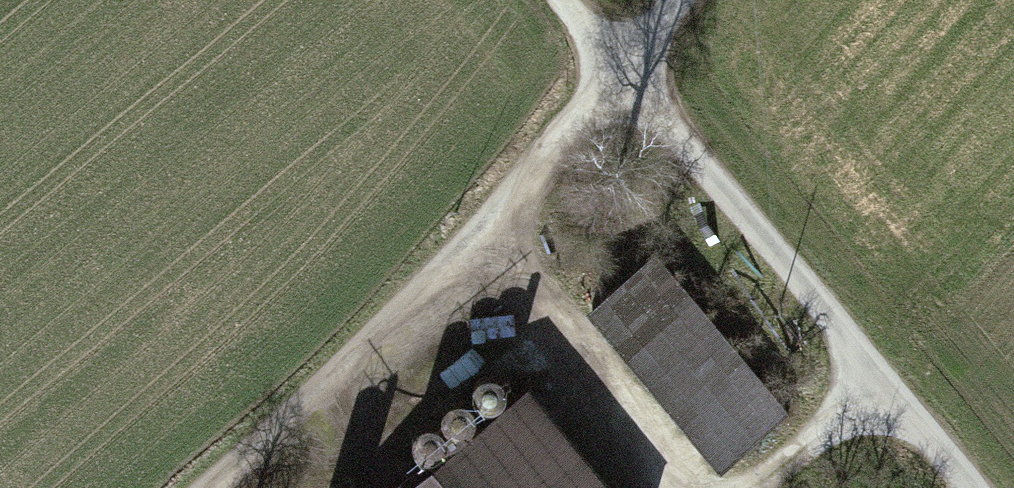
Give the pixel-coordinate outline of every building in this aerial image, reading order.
[(654,251),(592,304),(726,464),(789,412),(654,251)] [(480,407),(484,409),(489,409),(494,407),(498,404),(501,400),(502,395),(501,390),(499,385),(496,382),(492,379),(487,379),(482,380),(477,382),(474,386),(472,390),(471,395),(473,400),(476,405),(480,407)] [(399,487),(611,487),(527,384),(399,487)] [(446,433),(451,434),(456,434),(461,432),(465,429),(468,425),(469,420),(468,415),(466,411),(463,407),(458,405),(453,404),(449,405),(444,407),(441,411),(439,415),(438,421),(440,425),(442,430),(446,433)] [(418,456),(423,457),(428,457),(433,455),(437,452),(439,448),(441,443),(440,438),(438,434),(435,430),(430,428),(425,427),(420,428),(416,430),(412,434),(410,438),(410,444),(411,448),(414,453),(418,456)]
